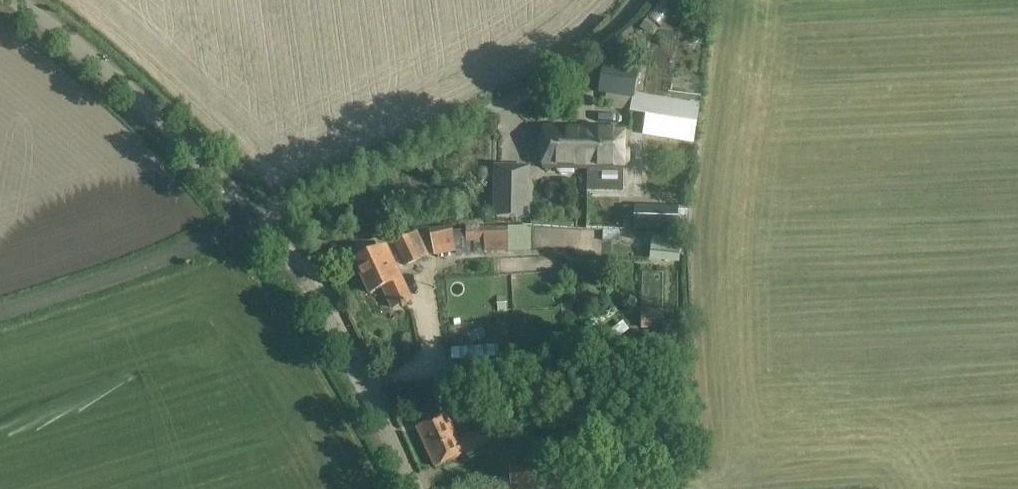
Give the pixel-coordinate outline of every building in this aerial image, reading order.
[(638,73),(602,67),(598,95),(633,100),(638,73)] [(700,105),(649,97),(642,136),(693,145),(699,109),(700,105)] [(573,169),(586,170),(587,129),(544,128),(543,169),(557,169),(557,171),(559,174),(573,174),(573,169)] [(625,130),(587,129),(586,170),(624,171),(625,130)] [(531,168),(494,167),(493,218),(530,219),(531,168)] [(688,233),(689,208),(634,206),(634,207),(623,207),(622,229),(678,232),(688,233)] [(456,252),(451,226),(429,230),(434,256),(456,252)] [(508,252),(507,228),(465,229),(466,243),(484,242),(485,253),(508,252)] [(428,256),(417,233),(395,243),(406,266),(428,256)] [(681,241),(652,237),(649,261),(679,264),(681,241)] [(411,300),(386,247),(355,261),(370,294),(382,288),(392,309),(411,300)] [(507,312),(506,296),(496,297),(497,312),(507,312)] [(664,329),(663,310),(640,311),(641,330),(664,329)] [(486,339),(482,330),(467,336),(471,345),(486,339)] [(493,377),(492,363),(443,368),(444,381),(493,377)] [(456,439),(445,414),(416,428),(435,468),(490,442),(482,427),(456,439)] [(553,484),(551,460),(534,462),(534,465),(509,467),(510,487),(553,484)]
